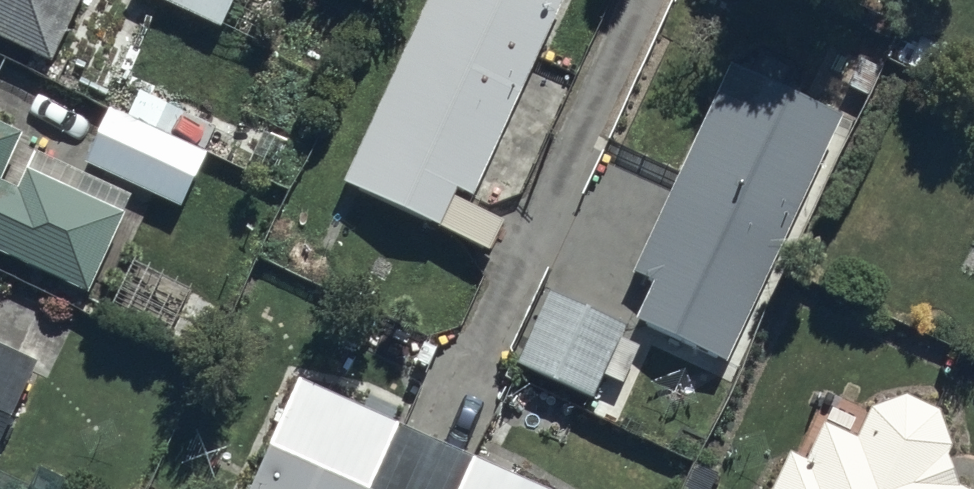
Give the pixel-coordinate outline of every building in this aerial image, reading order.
[(51,73),(85,0),(0,0),(0,49),(51,73)] [(218,39),(236,0),(135,0),(218,39)] [(342,190),(442,235),(458,201),(475,208),(569,0),(428,0),(342,190)] [(635,327),(725,369),(839,126),(728,74),(630,281),(652,291),(635,327)] [(205,159),(107,114),(82,167),(181,212),(205,159)] [(87,298),(121,223),(24,179),(16,196),(0,189),(22,141),(0,131),(0,259),(87,298)] [(516,372),(591,406),(624,332),(549,299),(516,372)] [(37,373),(0,356),(0,452),(37,373)] [(314,399),(306,418),(285,409),(250,488),(517,488),(314,399)] [(806,466),(788,458),(774,488),(958,488),(948,465),(950,451),(937,419),(903,405),(867,417),(854,446),(821,431),(806,466)]
